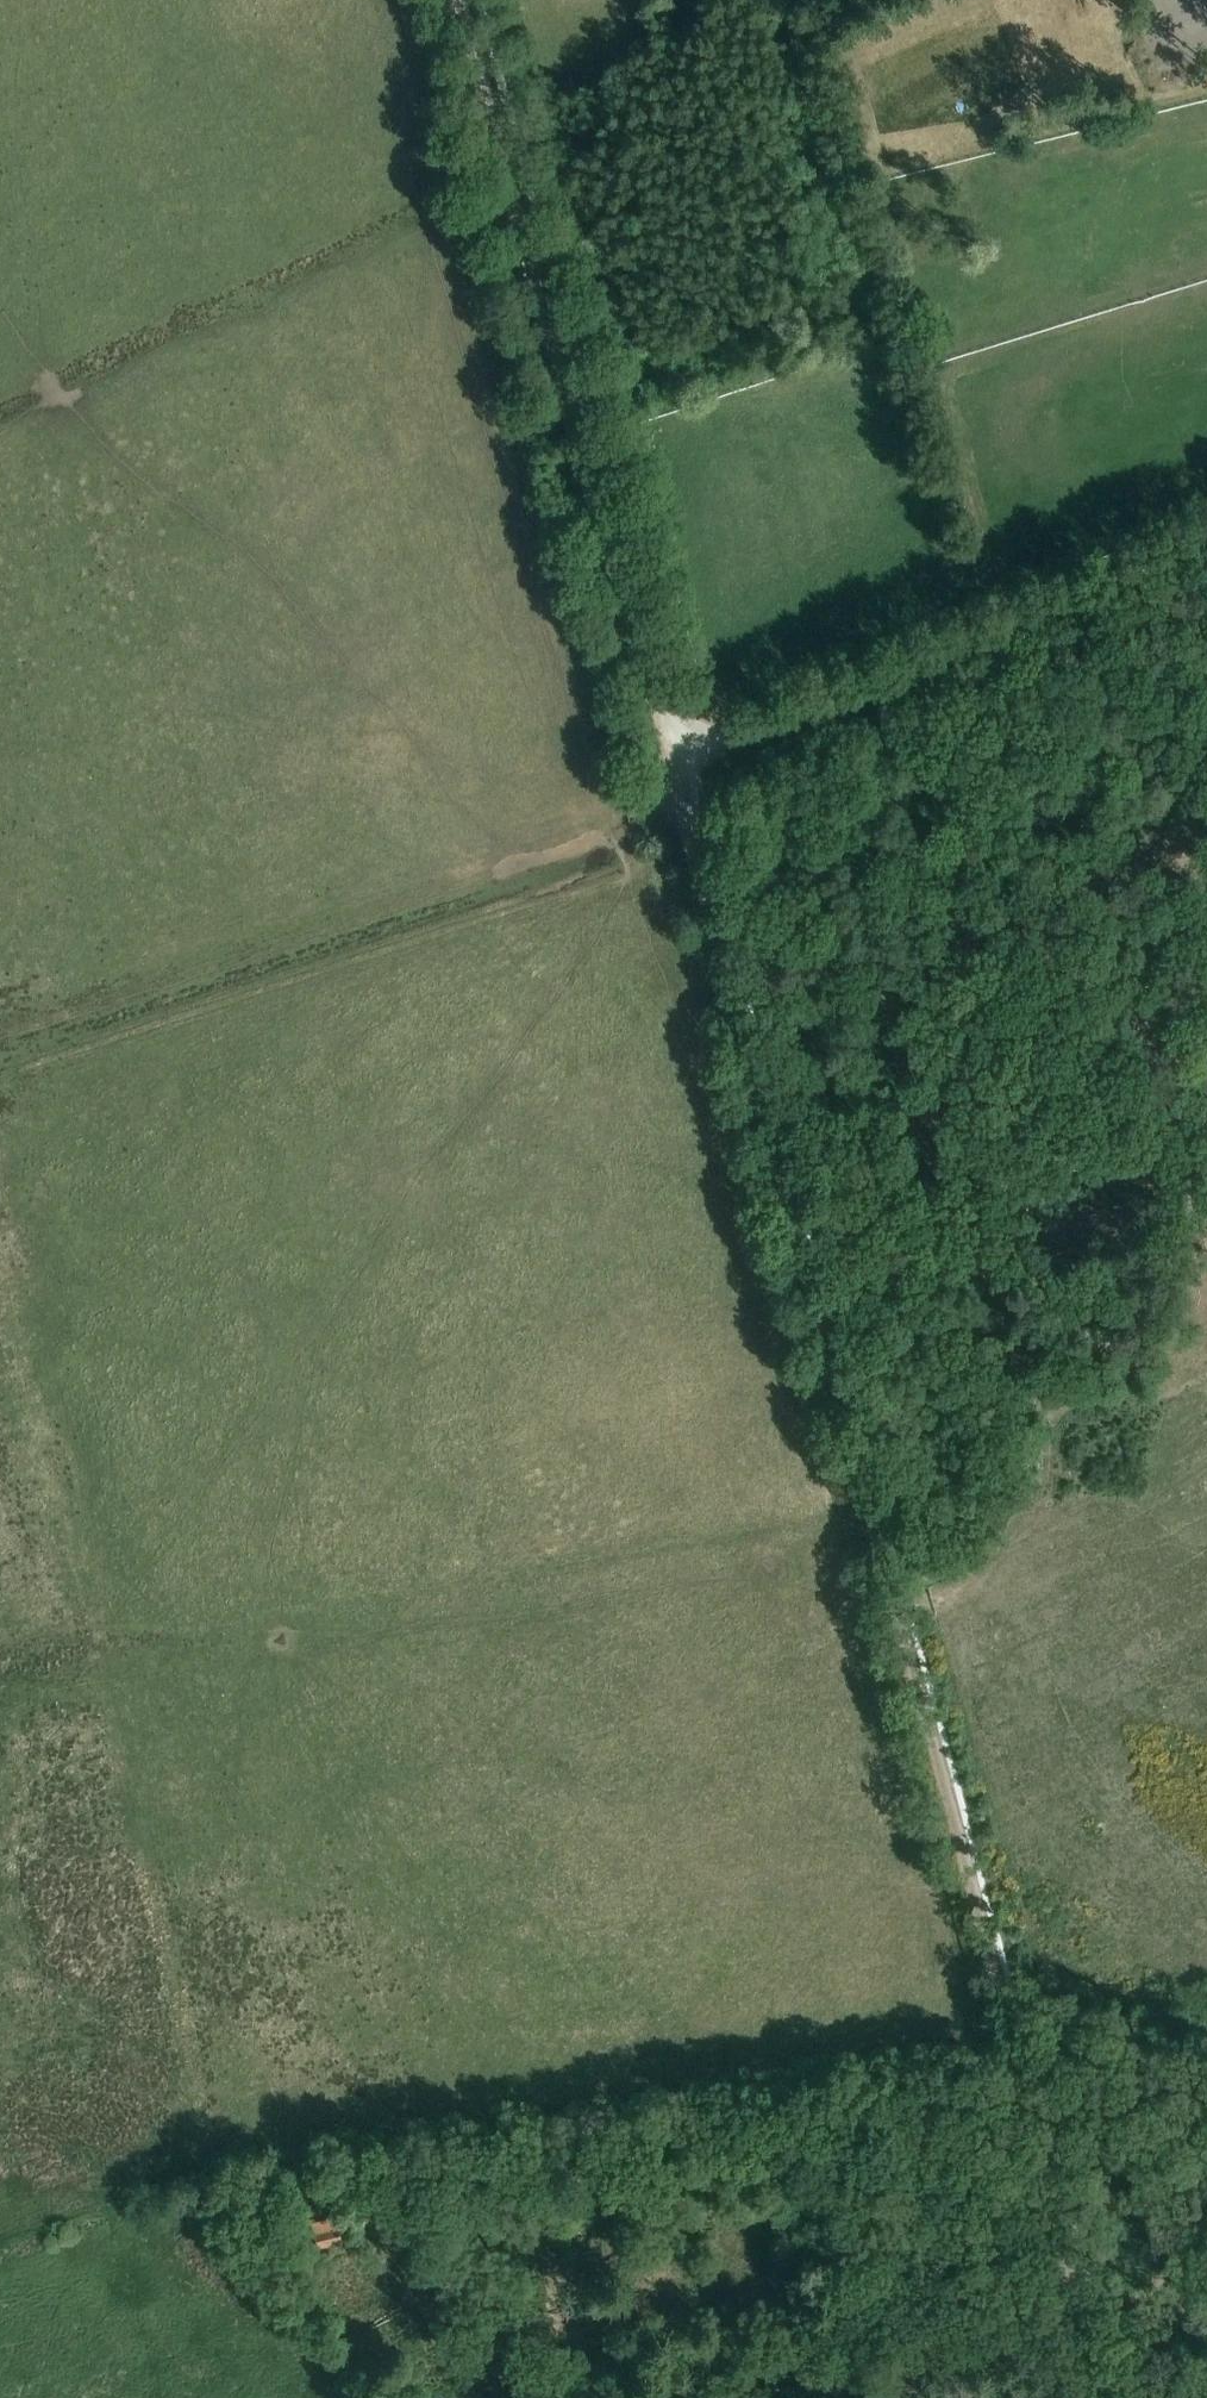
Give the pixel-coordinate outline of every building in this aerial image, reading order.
[(312,2222),(318,2246),(347,2240),(341,2215),(312,2222)]
